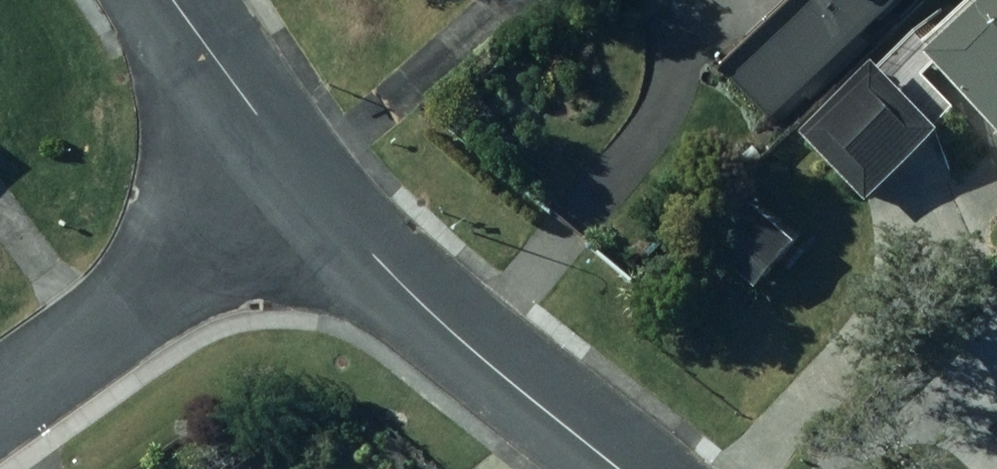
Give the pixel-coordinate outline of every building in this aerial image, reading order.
[(732,64),(782,117),(812,87),(819,95),(879,38),(873,31),(906,0),(800,0),(732,64)] [(946,58),(996,115),(996,13),(946,58)] [(884,68),(812,135),(876,204),(947,137),(884,68)] [(757,205),(718,249),(764,290),(803,246),(757,205)]
